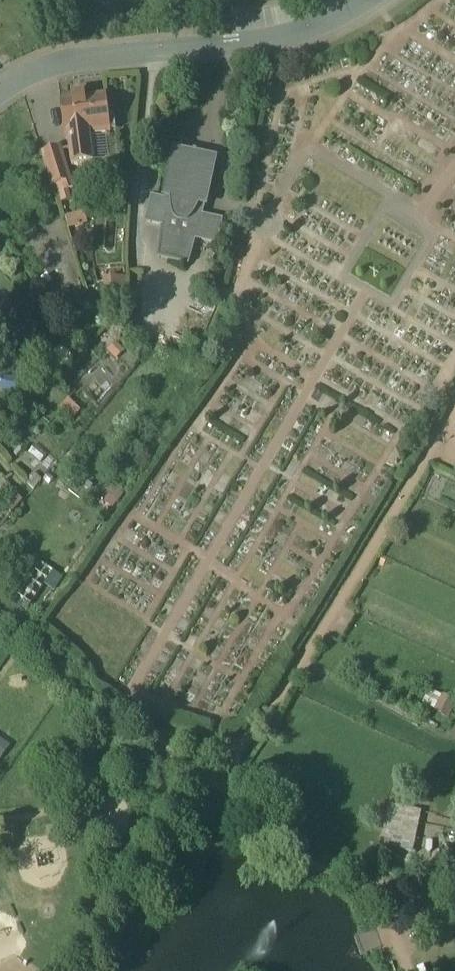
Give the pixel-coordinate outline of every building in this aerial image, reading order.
[(85,94),(72,96),(73,100),(61,102),(66,139),(69,139),(72,167),(94,164),(91,136),(111,133),(111,132),(117,131),(115,116),(109,117),(107,96),(86,99),(85,94)] [(61,148),(42,154),(53,188),(63,185),(65,192),(74,189),(61,148)] [(216,161),(175,153),(165,198),(168,198),(167,202),(153,199),(148,223),(164,226),(159,258),(188,264),(195,239),(217,244),(222,222),(201,218),(204,206),(207,207),(216,161)] [(125,279),(107,281),(108,302),(127,301),(125,279)] [(12,745),(0,737),(0,763),(12,745)] [(392,803),(381,843),(423,854),(430,826),(422,824),(426,811),(392,803)] [(376,934),(356,942),(360,951),(380,944),(376,934)]
